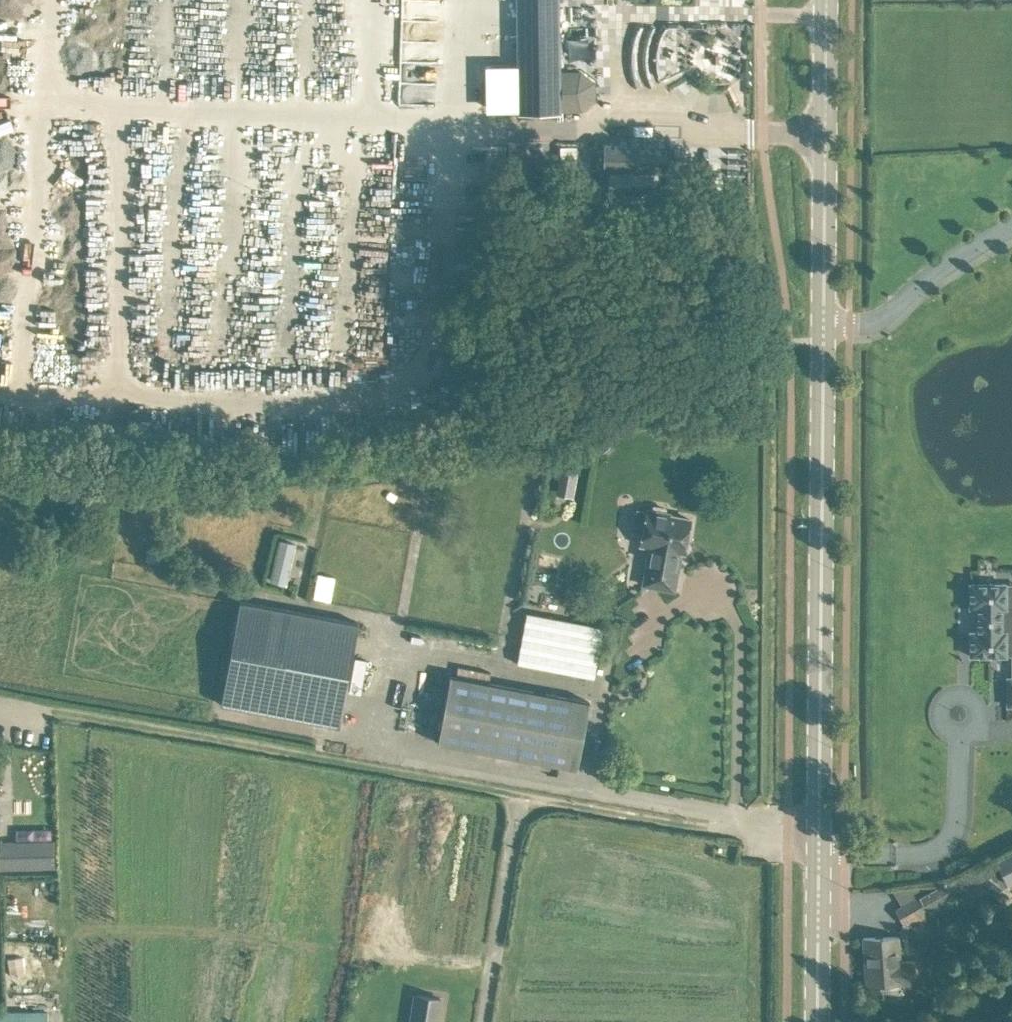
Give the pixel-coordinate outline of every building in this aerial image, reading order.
[(517,111),(539,111),(559,111),(558,0),(516,0),(517,111)] [(581,71),(562,71),(563,110),(581,110),(596,100),(595,80),(581,71)] [(605,142),(604,169),(609,169),(608,187),(659,189),(660,171),(665,171),(666,144),(605,142)] [(557,491),(576,493),(579,470),(560,467),(557,491)] [(651,545),(644,583),(674,589),(679,551),(685,552),(691,518),(670,515),(671,513),(667,512),(666,507),(654,505),(651,509),(647,509),(647,510),(637,508),(637,511),(634,512),(633,519),(635,522),(635,524),(644,526),(641,543),(651,545)] [(288,584),(300,542),(282,537),(270,579),(288,584)] [(970,583),(970,607),(978,607),(978,631),(970,631),(970,655),(1006,655),(1006,654),(1011,654),(1011,606),(1006,606),(1006,583),(970,583)] [(240,600),(225,683),(221,703),(340,725),(359,622),(240,600)] [(518,663),(574,673),(594,677),(603,626),(527,612),(518,663)] [(451,675),(442,722),(438,742),(577,768),(590,701),(451,675)] [(0,841),(0,868),(53,867),(53,840),(0,841)] [(999,865),(1011,887),(1011,886),(1011,858),(999,865)] [(945,878),(901,903),(913,924),(957,898),(945,878)] [(899,934),(883,935),(863,937),(867,985),(916,981),(915,960),(901,961),(899,934)] [(412,986),(406,1021),(441,1021),(447,992),(412,986)] [(1,1010),(2,1021),(51,1021),(51,1009),(1,1010)]
